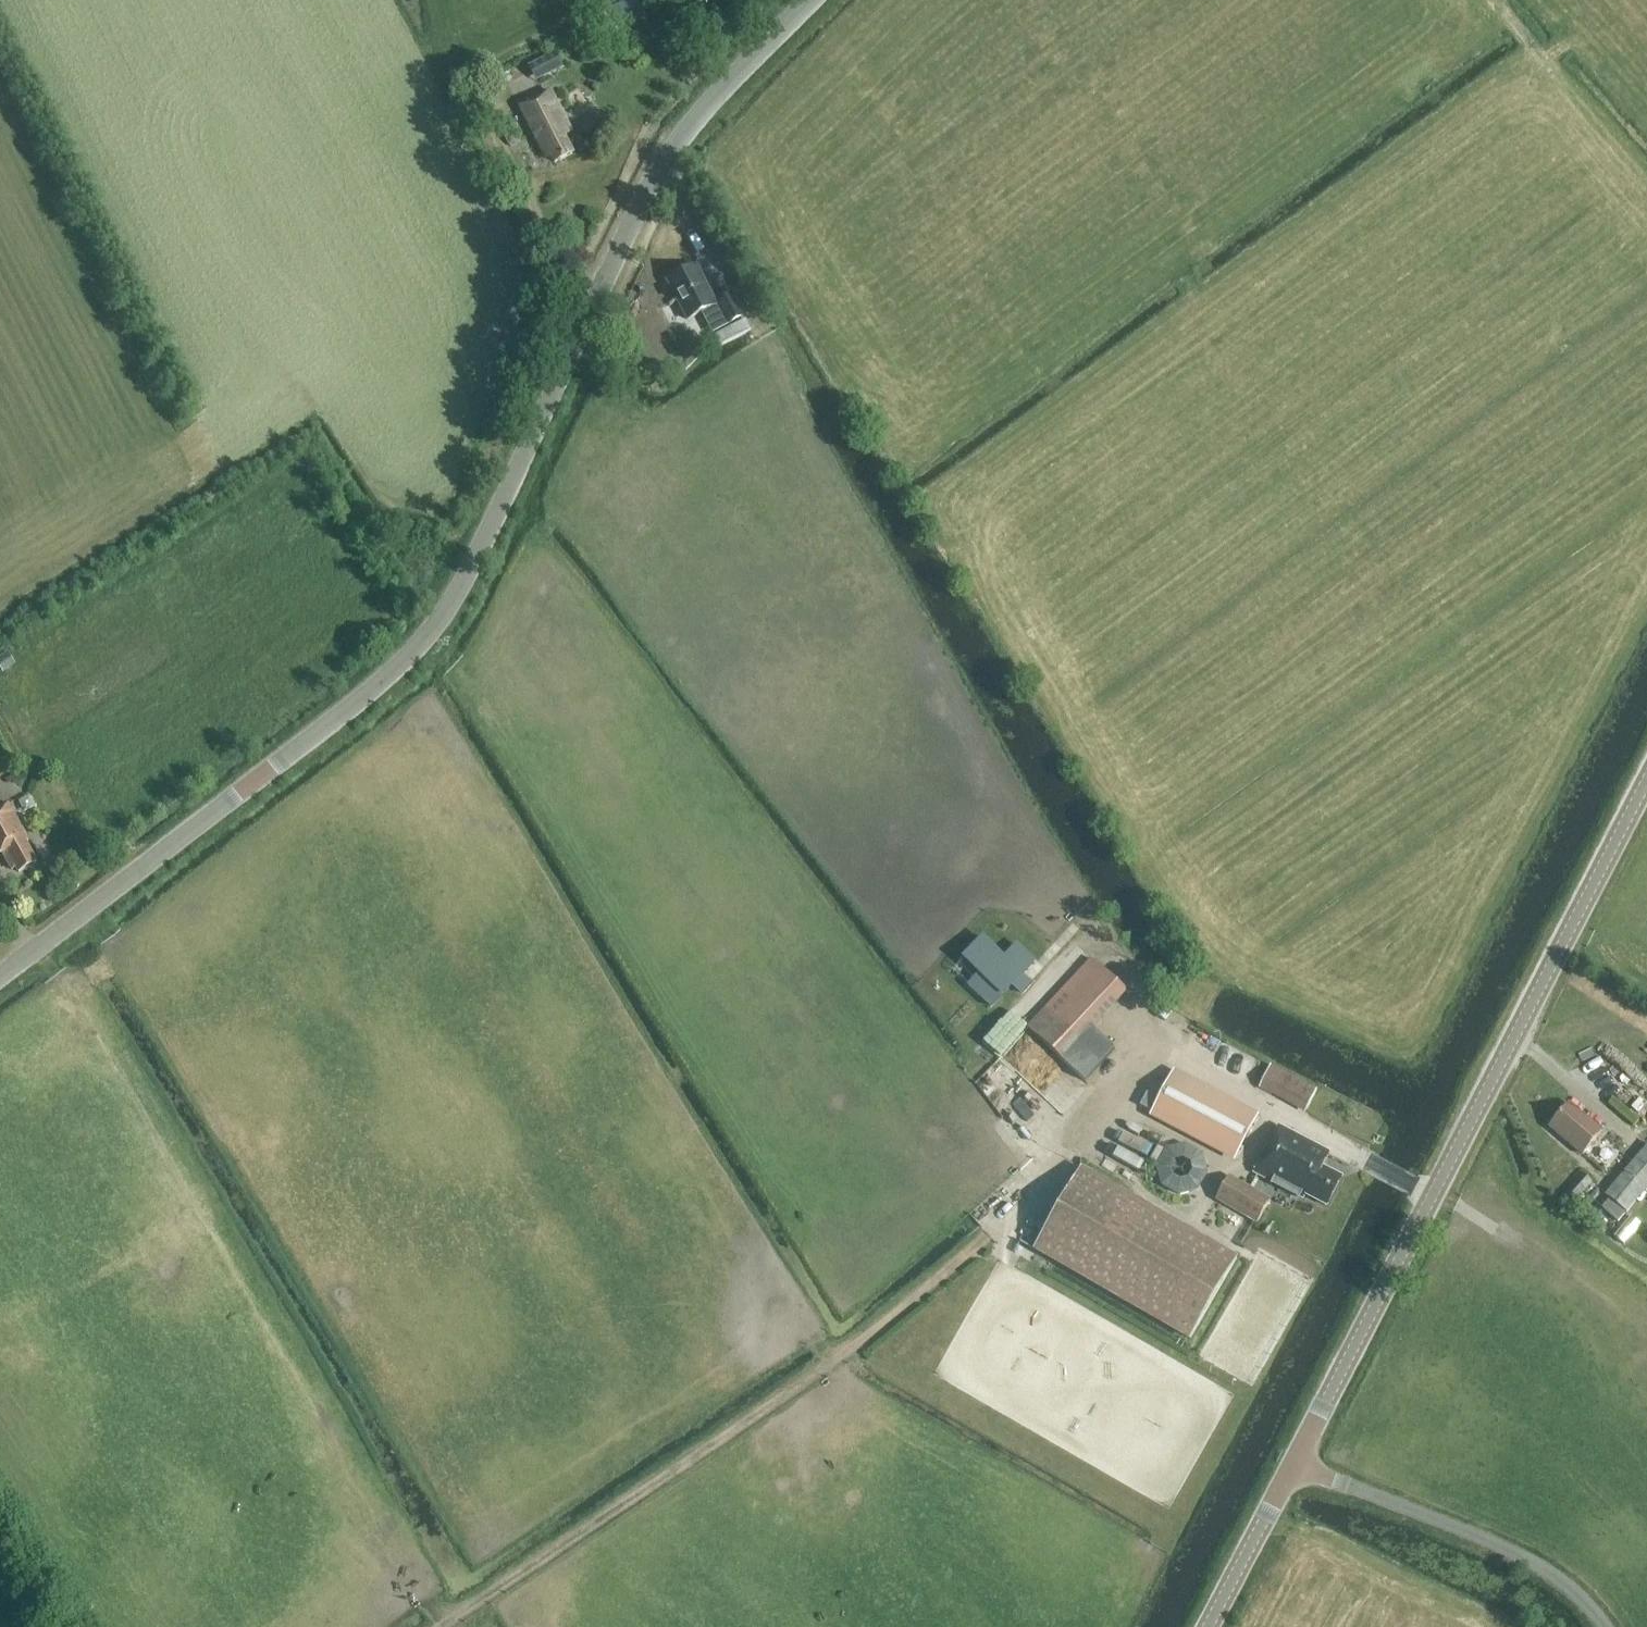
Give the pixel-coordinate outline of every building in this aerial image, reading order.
[(597,18),(608,39),(654,14),(647,1),(639,5),(636,0),(630,0),(597,18)] [(554,164),(572,155),(563,137),(571,133),(551,93),(521,109),(546,160),(551,157),(554,164)] [(696,267),(667,282),(687,321),(702,313),(712,334),(743,318),(732,296),(716,305),(696,267)] [(743,320),(714,334),(718,341),(720,345),(744,332),(749,330),(743,320)] [(24,842),(27,841),(8,805),(0,809),(0,855),(3,854),(11,870),(16,868),(19,872),(36,863),(24,842)] [(983,938),(963,958),(993,987),(980,1000),(990,1009),(1002,996),(1036,962),(1018,945),(1004,959),(983,938)] [(1090,959),(1026,1028),(1085,1082),(1114,1050),(1093,1030),(1127,993),(1090,959)] [(1258,1089),(1303,1113),(1316,1089),(1270,1065),(1258,1089)] [(1147,1094),(1140,1107),(1153,1114),(1235,1158),(1255,1120),(1173,1076),(1159,1101),(1147,1094)] [(1569,1104),(1549,1128),(1582,1156),(1602,1133),(1569,1104)] [(1327,1152),(1278,1127),(1255,1173),(1307,1200),(1309,1196),(1327,1205),(1341,1177),(1320,1166),(1327,1152)] [(1197,1193),(1218,1157),(1184,1137),(1163,1173),(1197,1193)] [(1646,1188),(1646,1147),(1605,1196),(1610,1200),(1602,1209),(1618,1222),(1646,1188)] [(1082,1171),(1031,1249),(1187,1337),(1235,1258),(1082,1171)] [(1581,1174),(1559,1200),(1569,1209),(1592,1181),(1581,1174)] [(1256,1223),(1271,1199),(1229,1175),(1215,1200),(1256,1223)]
